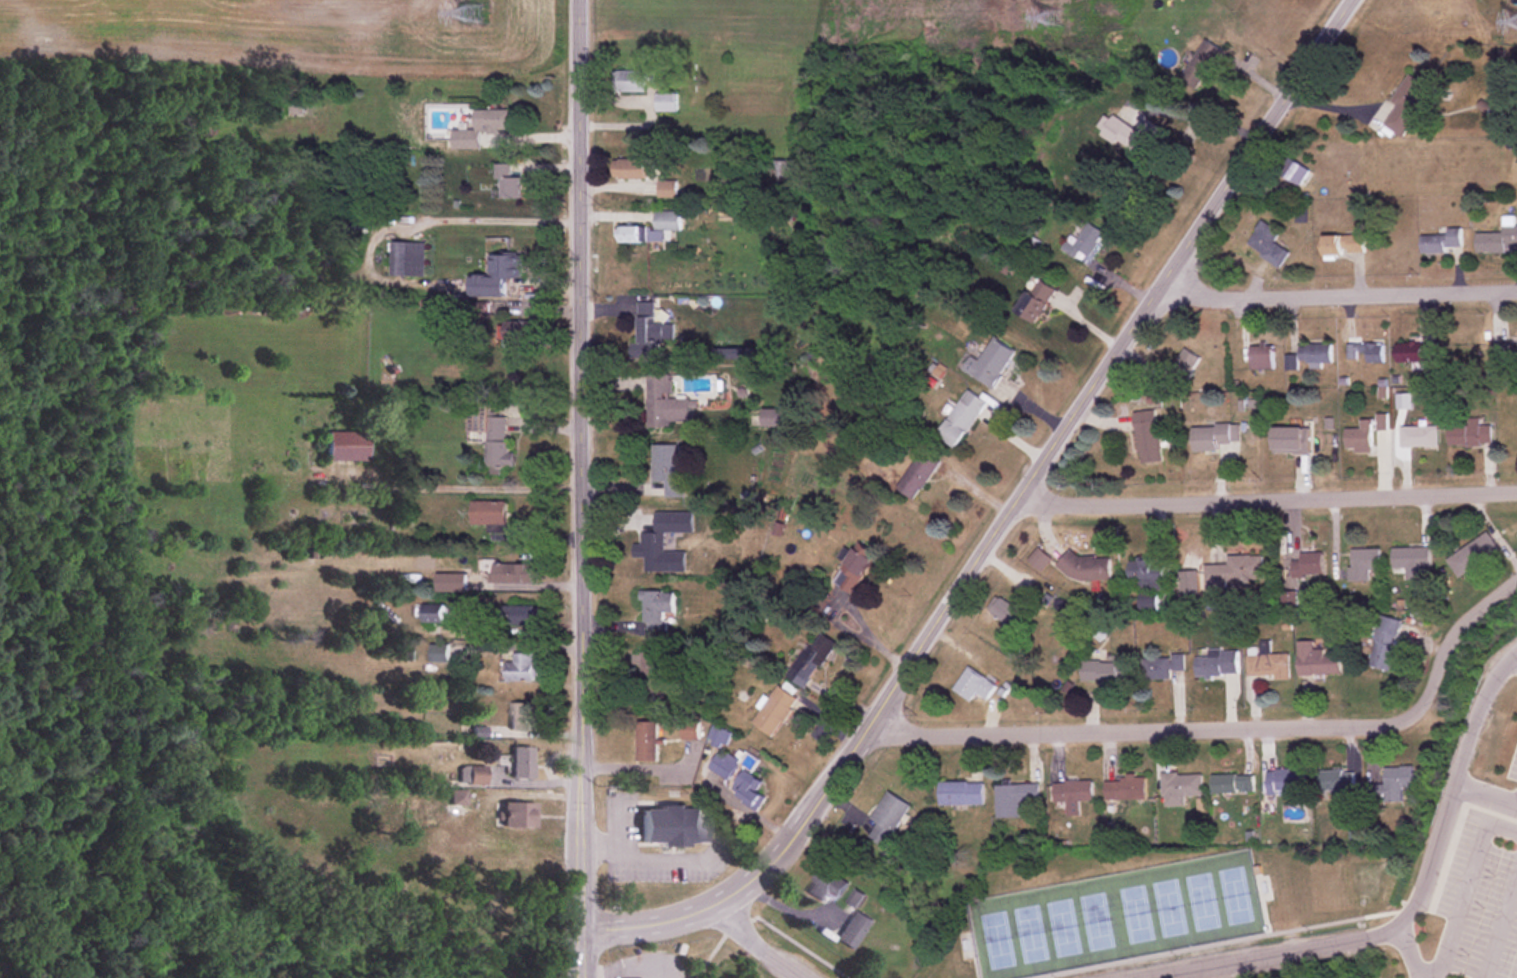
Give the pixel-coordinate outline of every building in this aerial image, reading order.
[(1222,50),(1204,39),(1181,79),(1199,89),(1222,50)] [(645,92),(645,71),(613,71),(613,92),(645,92)] [(1391,99),(1398,104),(1384,125),(1403,137),(1425,103),(1418,98),(1427,85),(1409,73),(1391,99)] [(676,112),(676,93),(655,93),(655,112),(676,112)] [(288,114),(302,114),(302,99),(288,98),(288,114)] [(452,130),(452,149),(479,149),(479,132),(510,132),(510,109),(474,109),(474,130),(452,130)] [(1145,119),(1138,131),(1112,115),(1100,134),(1145,162),(1164,131),(1145,119)] [(1301,186),(1311,170),(1290,157),(1280,173),(1301,186)] [(612,178),(651,178),(651,159),(612,159),(612,178)] [(790,187),(790,161),(771,160),(770,186),(790,187)] [(519,177),(511,177),(511,164),(494,164),(494,197),(519,197),(519,177)] [(659,197),(675,197),(675,181),(659,181),(659,197)] [(680,230),(680,211),(654,211),(654,230),(680,230)] [(1281,266),(1289,252),(1273,243),(1280,231),(1261,221),(1246,247),(1281,266)] [(1105,233),(1087,222),(1074,245),(1067,241),(1061,250),(1085,264),(1105,233)] [(619,242),(648,242),(648,226),(619,226),(619,242)] [(1461,250),(1461,228),(1447,228),(1447,234),(1421,234),(1421,250),(1461,250)] [(1364,253),(1364,234),(1323,234),(1323,253),(1364,253)] [(424,242),(392,242),(392,276),(424,276),(424,242)] [(470,296),(504,297),(505,277),(520,278),(521,255),(491,255),(491,276),(470,276),(470,296)] [(1015,311),(1034,324),(1056,290),(1037,277),(1015,311)] [(637,302),(639,343),(631,343),(631,357),(658,356),(658,341),(674,341),(674,323),(654,323),(653,302),(637,302)] [(537,340),(537,322),(505,322),(505,340),(537,340)] [(962,369),(991,389),(1016,352),(993,337),(978,360),(972,355),(962,369)] [(1397,362),(1440,362),(1440,341),(1397,341),(1397,362)] [(1383,362),(1383,343),(1348,343),(1348,362),(1383,362)] [(1298,362),(1330,364),(1331,345),(1298,344),(1297,356),(1286,355),(1285,369),(1298,370),(1298,362)] [(1250,346),(1250,370),(1272,370),(1272,345),(1250,346)] [(1491,346),(1491,361),(1516,360),(1516,345),(1491,346)] [(1201,360),(1186,349),(1170,368),(1185,380),(1201,360)] [(648,425),(694,425),(694,399),(670,399),(670,375),(648,375),(648,425)] [(937,436),(957,448),(986,401),(966,389),(937,436)] [(465,445),(485,445),(484,469),(513,470),(514,454),(507,453),(508,418),(489,417),(489,400),(467,399),(465,445)] [(761,425),(784,425),(784,411),(761,411),(761,425)] [(1156,411),(1134,413),(1139,465),(1161,463),(1156,411)] [(1449,426),(1449,445),(1490,445),(1490,425),(1479,425),(1479,418),(1468,418),(1468,426),(1449,426)] [(1360,429),(1345,429),(1345,453),(1371,453),(1371,420),(1360,420),(1360,429)] [(1218,452),(1218,444),(1239,444),(1239,426),(1192,426),(1192,452),(1218,452)] [(1436,426),(1400,426),(1400,446),(1436,446),(1436,426)] [(1273,454),(1309,454),(1309,427),(1273,427),(1273,454)] [(324,461),(365,461),(365,432),(324,432),(324,461)] [(683,459),(677,459),(677,445),(652,445),(651,484),(682,485),(683,459)] [(940,462),(923,450),(895,488),(912,501),(940,462)] [(470,525),(505,525),(505,502),(470,502),(470,525)] [(1499,549),(1487,532),(1449,557),(1460,574),(1499,549)] [(1430,546),(1392,546),(1392,571),(1430,571),(1430,546)] [(864,548),(862,552),(853,547),(833,584),(854,595),(876,554),(864,548)] [(1380,549),(1350,549),(1350,581),(1370,581),(1370,571),(1380,571),(1380,549)] [(1052,561),(1041,551),(1031,562),(1041,572),(1052,561)] [(1322,553),(1300,553),(1300,561),(1291,561),(1291,576),(1322,576),(1322,553)] [(1110,558),(1062,556),(1062,579),(1110,580),(1110,558)] [(1262,556),(1228,556),(1228,565),(1205,565),(1205,589),(1225,589),(1225,580),(1262,580),(1262,556)] [(1129,561),(1129,581),(1139,581),(1139,591),(1164,591),(1164,573),(1152,573),(1152,561),(1129,561)] [(535,583),(535,564),(489,564),(489,583),(535,583)] [(434,592),(464,592),(464,574),(434,574),(434,592)] [(673,591),(641,591),(641,632),(662,632),(662,613),(673,613),(673,591)] [(990,613),(1010,627),(1021,612),(1000,598),(990,613)] [(420,622),(440,622),(440,605),(420,605),(420,622)] [(537,605),(502,605),(502,625),(537,625),(537,605)] [(1400,620),(1379,616),(1369,669),(1390,672),(1400,620)] [(787,677),(807,690),(837,643),(817,631),(787,677)] [(1324,654),(1324,649),(1314,649),(1314,640),(1298,640),(1298,675),(1339,674),(1339,654),(1324,654)] [(445,661),(445,645),(428,645),(428,661),(445,661)] [(1237,675),(1237,651),(1195,651),(1195,675),(1237,675)] [(535,653),(512,653),(512,661),(505,661),(505,682),(535,682),(535,653)] [(640,653),(640,698),(664,698),(664,653),(640,653)] [(1247,678),(1289,678),(1289,654),(1247,654),(1247,678)] [(1142,680),(1169,680),(1169,670),(1184,670),(1184,656),(1142,656),(1142,680)] [(1127,686),(1126,661),(1081,661),(1081,682),(1099,682),(1099,687),(1127,686)] [(969,702),(976,693),(986,700),(996,686),(968,667),(952,690),(969,702)] [(750,722),(770,737),(798,699),(778,685),(750,722)] [(531,703),(510,703),(510,730),(531,730),(531,703)] [(637,762),(656,762),(656,722),(637,722),(637,762)] [(532,747),(511,747),(511,780),(532,780),(532,747)] [(728,781),(739,763),(719,750),(708,769),(728,781)] [(1384,767),(1384,785),(1368,785),(1368,802),(1400,802),(1400,787),(1418,787),(1418,767),(1384,767)] [(735,799),(758,811),(765,797),(757,793),(763,781),(743,770),(734,785),(741,788),(735,799)] [(1266,793),(1304,793),(1304,770),(1266,770),(1266,793)] [(1339,791),(1339,802),(1354,802),(1354,770),(1316,770),(1316,791),(1339,791)] [(1161,773),(1161,807),(1186,807),(1185,796),(1202,796),(1201,773),(1161,773)] [(1211,793),(1252,793),(1252,774),(1211,774),(1211,793)] [(1104,779),(1104,801),(1145,801),(1145,779),(1104,779)] [(939,805),(983,805),(983,782),(939,782),(939,805)] [(1053,782),(1053,803),(1066,803),(1066,817),(1080,817),(1080,801),(1092,801),(1092,782),(1053,782)] [(996,819),(1020,818),(1020,803),(1038,803),(1038,785),(996,785),(996,819)] [(870,819),(876,823),(867,838),(884,848),(910,805),(887,792),(870,819)] [(535,803),(502,803),(502,829),(535,829),(535,803)] [(703,845),(702,807),(640,808),(641,846),(703,845)] [(818,886),(811,896),(821,903),(829,891),(838,897),(846,885),(821,868),(812,882),(818,886)] [(851,951),(871,922),(855,911),(836,940),(851,951)]
